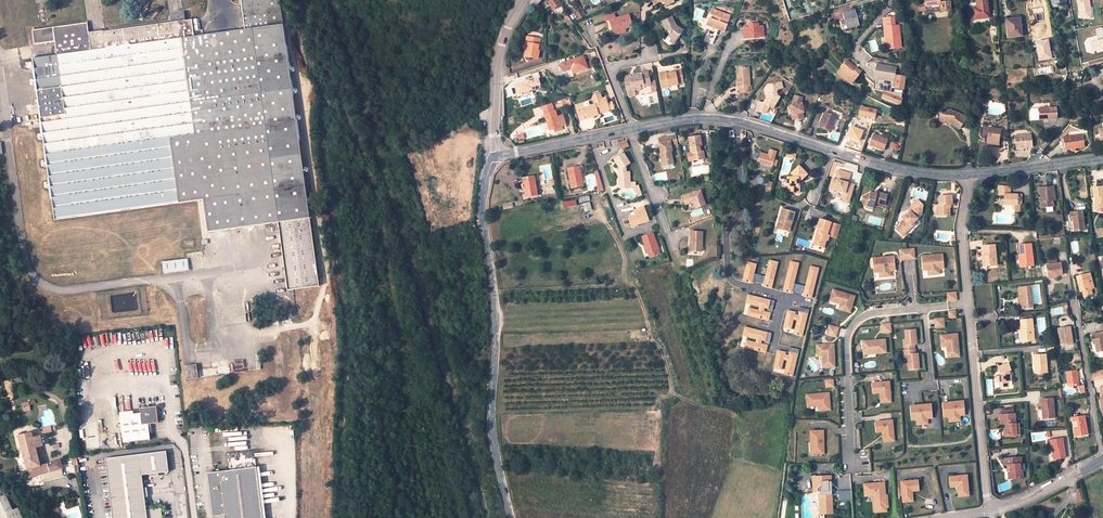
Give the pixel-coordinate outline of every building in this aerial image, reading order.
[(32,59),(54,220),(203,200),(208,232),(278,223),(287,290),(319,286),(279,0),(242,0),(240,0),(241,6),(195,13),(195,19),(185,20),(171,22),(88,34),(87,23),(32,30),(34,44),(55,42),(57,55),(32,59)] [(530,4),(541,16),(545,13),(537,5),(541,0),(533,0),(530,4)] [(553,10),(561,5),(557,0),(546,0),(552,8),(553,10)] [(925,11),(926,13),(951,11),(950,2),(950,1),(940,3),(940,0),(924,0),(924,4),(925,11)] [(973,9),(974,19),(988,18),(986,0),(976,0),(977,8),(973,9)] [(1079,12),(1079,18),(1089,19),(1090,12),(1089,8),(1090,7),(1089,0),(1077,0),(1079,12)] [(557,15),(564,10),(561,5),(553,10),(557,15)] [(720,27),(719,28),(722,29),(725,30),(730,15),(712,9),(710,14),(706,25),(712,28),(715,29),(716,25),(720,27)] [(575,14),(579,20),(585,17),(580,11),(575,14)] [(846,21),(840,23),(842,30),(859,25),(854,11),(844,14),(846,21)] [(706,25),(710,14),(708,13),(702,27),(711,31),(712,28),(706,25)] [(606,22),(610,21),(613,33),(624,29),(632,27),(629,15),(616,19),(614,14),(604,17),(606,22)] [(668,36),(675,41),(680,34),(680,35),(681,33),(682,30),(682,28),(676,24),(673,16),(662,20),(665,28),(666,28),(667,29),(668,31),(670,33),(668,36)] [(883,18),(884,28),(895,27),(894,17),(883,18)] [(1006,20),(1008,38),(1021,37),(1019,19),(1006,20)] [(754,38),(754,37),(763,36),(763,26),(759,27),(758,24),(748,25),(749,28),(743,28),(744,39),(754,38)] [(884,28),(884,31),(886,49),(900,48),(898,26),(895,27),(884,28)] [(528,49),(526,49),(525,57),(532,59),(533,57),(539,58),(540,51),(538,51),(539,46),(540,39),(530,37),(528,49)] [(1034,42),(1037,58),(1050,56),(1047,39),(1037,41),(1034,42)] [(561,64),(561,65),(564,71),(572,69),(573,73),(572,73),(572,74),(572,75),(572,76),(572,77),(574,78),(575,78),(576,78),(577,77),(578,76),(578,75),(588,71),(583,57),(561,64)] [(843,69),(839,75),(849,83),(854,77),(855,79),(861,72),(857,68),(856,69),(854,68),(855,66),(847,60),(841,68),(843,69)] [(877,65),(875,79),(893,81),(894,73),(895,68),(877,65)] [(739,86),(740,91),(748,91),(748,85),(749,85),(749,68),(738,68),(738,76),(737,76),(737,78),(738,86),(739,86)] [(678,82),(684,81),(682,69),(676,71),(676,72),(668,74),(667,71),(661,72),(664,87),(670,85),(670,87),(678,85),(678,82)] [(632,76),(631,73),(626,74),(629,89),(635,88),(636,90),(643,88),(642,86),(653,84),(652,82),(650,70),(643,72),(643,74),(632,76)] [(526,82),(511,85),(514,95),(539,88),(536,79),(539,78),(537,73),(525,76),(526,82)] [(903,75),(894,73),(893,81),(892,88),(902,90),(904,80),(902,79),(903,75)] [(773,84),(769,90),(764,92),(765,96),(768,96),(768,97),(764,103),(758,103),(757,112),(766,113),(770,107),(773,108),(780,98),(778,96),(777,93),(779,90),(784,88),(782,82),(773,84)] [(900,95),(883,92),(881,98),(897,106),(899,101),(900,95)] [(794,113),(792,114),(793,119),(798,118),(799,118),(804,117),(803,112),(804,111),(802,100),(803,97),(795,94),(793,103),(793,104),(792,104),(794,113)] [(597,110),(613,105),(612,102),(607,103),(605,98),(594,101),(595,104),(585,107),(588,117),(598,114),(597,113),(597,110)] [(556,116),(552,103),(542,106),(545,114),(544,115),(545,116),(550,130),(566,125),(562,114),(556,116)] [(878,111),(863,104),(859,113),(865,115),(866,114),(875,118),(878,111)] [(1047,118),(1047,119),(1057,119),(1056,107),(1038,108),(1039,118),(1047,118)] [(1039,118),(1038,108),(1031,109),(1030,110),(1031,119),(1030,119),(1031,121),(1039,120),(1039,118)] [(940,120),(949,121),(949,120),(951,120),(952,120),(953,121),(951,124),(959,129),(966,119),(959,113),(957,115),(955,114),(951,113),(951,112),(944,111),(944,113),(941,112),(940,120)] [(820,127),(831,131),(836,117),(825,113),(820,127)] [(999,143),(1000,142),(1001,130),(989,128),(987,140),(987,142),(990,142),(990,144),(996,145),(996,143),(999,143)] [(1022,146),(1022,148),(1031,147),(1030,134),(1015,136),(1016,147),(1022,146)] [(876,147),(883,150),(887,140),(874,135),(870,144),(876,147)] [(1071,149),(1075,148),(1084,148),(1082,135),(1063,137),(1065,150),(1071,149)] [(668,138),(669,142),(671,142),(673,142),(674,146),(679,145),(677,136),(668,138)] [(688,154),(689,163),(705,160),(704,152),(701,152),(700,147),(703,147),(701,137),(689,139),(691,149),(690,149),(691,154),(688,154)] [(987,142),(987,140),(985,140),(984,147),(1001,149),(1002,143),(1000,142),(999,143),(996,143),(996,145),(990,144),(990,142),(987,142)] [(664,158),(661,158),(662,167),(670,166),(669,162),(673,161),(672,153),(673,152),(671,142),(669,142),(659,144),(661,155),(664,154),(664,158)] [(761,153),(758,164),(771,168),(776,152),(770,150),(768,155),(761,153)] [(618,172),(619,183),(630,183),(629,172),(628,172),(627,168),(632,165),(624,154),(615,161),(622,171),(621,173),(618,172)] [(788,186),(788,192),(793,192),(793,194),(799,194),(799,184),(798,184),(798,181),(800,181),(806,175),(799,166),(791,174),(791,178),(788,178),(787,180),(787,184),(788,186)] [(568,170),(571,188),(583,186),(579,167),(577,168),(568,170)] [(851,174),(838,170),(835,180),(832,179),(831,185),(835,187),(834,190),(845,193),(844,196),(850,198),(852,190),(851,190),(851,187),(853,188),(854,185),(848,183),(851,174)] [(597,171),(594,172),(599,192),(603,191),(597,171)] [(521,186),(523,188),(524,188),(526,197),(537,196),(534,177),(522,179),(523,179),(523,184),(522,184),(521,186)] [(635,182),(630,183),(630,188),(633,187),(635,192),(636,192),(638,196),(642,195),(638,186),(635,187),(635,182)] [(1011,207),(1014,211),(1019,211),(1019,204),(1020,203),(1020,194),(1009,194),(1009,186),(998,185),(997,193),(1002,193),(1002,203),(1011,204),(1011,207)] [(1040,202),(1041,207),(1053,206),(1053,200),(1054,200),(1053,187),(1039,189),(1040,197),(1045,196),(1045,201),(1040,202)] [(1102,207),(1102,190),(1102,187),(1092,188),(1093,197),(1096,197),(1096,199),(1095,199),(1094,207),(1099,208),(1099,206),(1102,207)] [(686,205),(693,203),(696,209),(707,205),(702,191),(683,198),(686,205)] [(867,205),(874,207),(875,203),(884,206),(887,195),(878,192),(877,196),(874,195),(875,193),(870,192),(863,195),(864,198),(867,205)] [(939,209),(939,214),(950,214),(950,205),(952,205),(952,196),(939,197),(939,204),(938,205),(938,209),(939,209)] [(867,205),(864,198),(861,199),(865,208),(873,210),(874,207),(867,205)] [(912,226),(910,225),(914,222),(917,218),(915,216),(918,213),(922,214),(922,204),(917,200),(914,203),(915,204),(912,207),(911,206),(908,209),(910,211),(907,214),(903,218),(904,219),(900,223),(901,225),(908,230),(912,226)] [(583,212),(591,211),(589,203),(582,204),(583,212)] [(631,223),(636,226),(650,221),(645,207),(634,211),(635,214),(629,217),(631,223)] [(782,219),(779,227),(779,229),(789,232),(794,213),(782,209),(779,218),(782,219)] [(1073,220),(1074,231),(1084,230),(1082,211),(1070,213),(1071,221),(1073,220)] [(831,223),(841,226),(843,218),(833,215),(831,223)] [(831,223),(820,220),(817,229),(820,230),(818,236),(816,236),(814,242),(818,243),(817,246),(824,248),(826,240),(827,240),(829,236),(837,238),(841,226),(831,223)] [(908,230),(901,225),(896,229),(903,235),(908,230)] [(690,242),(693,242),(693,252),(701,252),(703,233),(690,232),(690,242)] [(643,247),(645,254),(658,250),(652,234),(639,238),(643,247)] [(1021,255),(1022,267),(1033,266),(1031,244),(1018,245),(1019,255),(1021,255)] [(985,254),(987,266),(996,265),(993,246),(983,247),(984,254),(985,254)] [(900,250),(901,260),(915,259),(914,249),(900,250)] [(944,268),(943,254),(934,255),(934,257),(930,257),(930,256),(921,256),(922,270),(928,270),(928,272),(939,271),(939,269),(944,268)] [(879,274),(890,273),(890,271),(895,270),(894,256),(885,257),(885,259),(882,259),(881,258),(872,258),(874,272),(879,272),(879,274)] [(189,259),(163,261),(164,272),(190,271),(189,259)] [(777,262),(770,261),(763,286),(771,288),(777,262)] [(756,264),(747,262),(743,281),(751,283),(756,264)] [(798,264),(791,262),(783,291),(791,293),(798,264)] [(1060,263),(1046,265),(1048,279),(1056,277),(1056,276),(1062,275),(1060,263)] [(818,268),(811,266),(803,296),(811,298),(818,268)] [(1094,288),(1089,273),(1076,277),(1080,292),(1082,291),(1091,289),(1094,288)] [(762,284),(764,276),(756,274),(754,282),(762,284)] [(804,286),(796,284),(794,291),(802,293),(804,286)] [(1021,298),(1022,309),(1033,308),(1031,296),(1030,296),(1029,287),(1018,288),(1019,298),(1021,298)] [(833,290),(830,301),(840,304),(841,302),(833,299),(835,291),(833,290)] [(852,305),(855,296),(835,291),(833,299),(841,302),(840,304),(839,309),(850,312),(849,312),(851,307),(849,306),(849,304),(852,305)] [(956,292),(947,293),(948,301),(956,300),(956,292)] [(770,300),(748,295),(746,303),(760,306),(759,311),(749,308),(747,315),(768,320),(770,313),(763,312),(764,307),(768,308),(767,310),(772,311),(775,301),(770,300)] [(794,334),(802,336),(807,314),(808,314),(809,309),(799,307),(798,312),(799,312),(799,316),(794,315),(795,312),(788,311),(784,327),(791,329),(793,319),(797,320),(794,334)] [(935,328),(944,327),(943,318),(935,319),(935,328)] [(1023,330),(1024,341),(1034,340),(1032,319),(1020,320),(1021,330),(1023,330)] [(891,332),(890,323),(881,324),(882,333),(891,332)] [(836,337),(838,328),(829,325),(827,335),(836,337)] [(767,333),(745,327),(743,335),(757,339),(756,343),(746,340),(744,347),(765,352),(767,346),(760,344),(761,340),(765,340),(764,342),(769,343),(771,333),(767,332),(767,333)] [(1069,327),(1057,329),(1060,345),(1072,343),(1069,327)] [(906,346),(903,346),(904,354),(907,354),(908,361),(908,370),(919,369),(918,353),(913,354),(912,345),(917,345),(915,329),(905,330),(906,339),(906,346)] [(1096,352),(1102,350),(1102,333),(1102,332),(1091,334),(1092,344),(1094,344),(1096,352)] [(946,335),(940,336),(941,347),(947,346),(949,346),(950,355),(959,354),(957,334),(948,335),(948,337),(946,338),(946,335)] [(866,352),(875,351),(876,353),(886,352),(885,339),(875,340),(876,343),(874,343),(873,341),(865,341),(866,352)] [(863,355),(876,353),(875,351),(866,352),(865,341),(862,342),(863,355)] [(825,365),(834,364),(834,344),(824,345),(824,347),(822,347),(822,345),(817,345),(817,356),(823,356),(825,356),(825,365)] [(949,346),(947,346),(948,358),(959,356),(959,354),(950,355),(949,346)] [(785,352),(778,351),(774,367),(781,369),(783,359),(788,360),(784,374),(792,376),(797,354),(798,355),(799,350),(790,347),(788,352),(790,352),(789,356),(784,355),(785,352)] [(1037,363),(1038,373),(1047,372),(1045,354),(1033,356),(1034,363),(1037,363)] [(834,364),(825,365),(825,356),(823,356),(823,367),(835,367),(834,364)] [(998,376),(999,382),(999,387),(1008,386),(1008,381),(1010,381),(1009,371),(1010,370),(1008,364),(997,367),(999,373),(1002,373),(1002,376),(998,376)] [(196,365),(186,366),(187,379),(198,378),(196,365)] [(199,370),(200,378),(228,374),(226,366),(199,370)] [(1079,383),(1076,370),(1065,372),(1068,385),(1079,383)] [(1092,372),(1093,379),(1102,377),(1102,370),(1092,372)] [(889,382),(871,383),(872,394),(880,393),(880,400),(890,399),(889,382)] [(829,393),(809,395),(810,404),(818,403),(818,405),(819,411),(830,410),(830,404),(827,404),(827,402),(830,402),(829,393)] [(810,404),(809,395),(806,395),(807,406),(818,405),(818,403),(810,404)] [(1044,409),(1045,418),(1055,417),(1053,398),(1040,400),(1041,410),(1044,409)] [(951,402),(942,403),(943,417),(949,417),(949,419),(960,418),(960,416),(965,415),(964,401),(955,402),(955,404),(951,404),(951,402)] [(919,405),(910,406),(911,420),(916,420),(916,422),(927,421),(927,419),(932,418),(931,404),(922,405),(922,407),(919,407),(919,405)] [(142,413),(122,416),(125,442),(151,439),(150,424),(160,423),(160,422),(161,421),(160,410),(158,408),(143,410),(142,411),(142,413)] [(1005,425),(1006,435),(1016,434),(1015,414),(1000,415),(1001,425),(1005,425)] [(125,442),(122,416),(115,417),(118,443),(125,442)] [(1076,426),(1078,436),(1087,434),(1084,416),(1072,418),(1073,426),(1076,426)] [(892,420),(874,422),(876,432),(883,432),(884,438),(894,437),(892,420)] [(823,431),(810,431),(810,442),(812,442),(813,452),(824,451),(823,443),(822,443),(822,442),(823,441),(823,431)] [(25,462),(27,469),(40,465),(37,454),(36,448),(41,447),(43,446),(40,436),(33,438),(32,432),(23,434),(19,436),(18,436),(25,462)] [(1054,449),(1056,459),(1065,458),(1062,438),(1050,441),(1052,450),(1054,449)] [(812,442),(810,442),(811,454),(824,454),(824,451),(813,452),(812,442)] [(139,477),(149,476),(158,475),(168,474),(165,452),(105,459),(112,517),(159,517),(159,510),(143,512),(141,490),(139,477)] [(1011,471),(1012,478),(1023,478),(1022,470),(1020,470),(1019,464),(1021,464),(1021,457),(1003,459),(1003,466),(1007,465),(1007,471),(1008,471),(1011,471)] [(62,468),(60,460),(40,465),(27,469),(29,477),(40,474),(61,469),(62,468)] [(18,467),(19,471),(27,469),(25,462),(21,463),(22,466),(18,467)] [(207,474),(212,517),(224,516),(224,517),(262,517),(255,467),(207,474)] [(42,481),(63,476),(61,469),(40,474),(42,481)] [(967,475),(949,477),(950,487),(957,487),(958,493),(968,492),(967,475)] [(831,476),(812,477),(813,492),(819,492),(820,509),(832,508),(832,495),(831,491),(831,476)] [(918,480),(901,482),(902,499),(912,498),(912,491),(919,490),(918,480)] [(884,483),(864,485),(865,495),(875,494),(876,508),(886,507),(885,495),(884,483)] [(851,490),(831,491),(832,495),(839,495),(839,501),(852,500),(851,490)] [(1073,492),(1077,503),(1083,501),(1080,490),(1073,492)] [(875,494),(865,495),(865,496),(873,495),(875,512),(886,511),(886,507),(876,508),(875,494)] [(18,508),(13,511),(5,495),(0,497),(0,517),(22,517),(18,508)]
